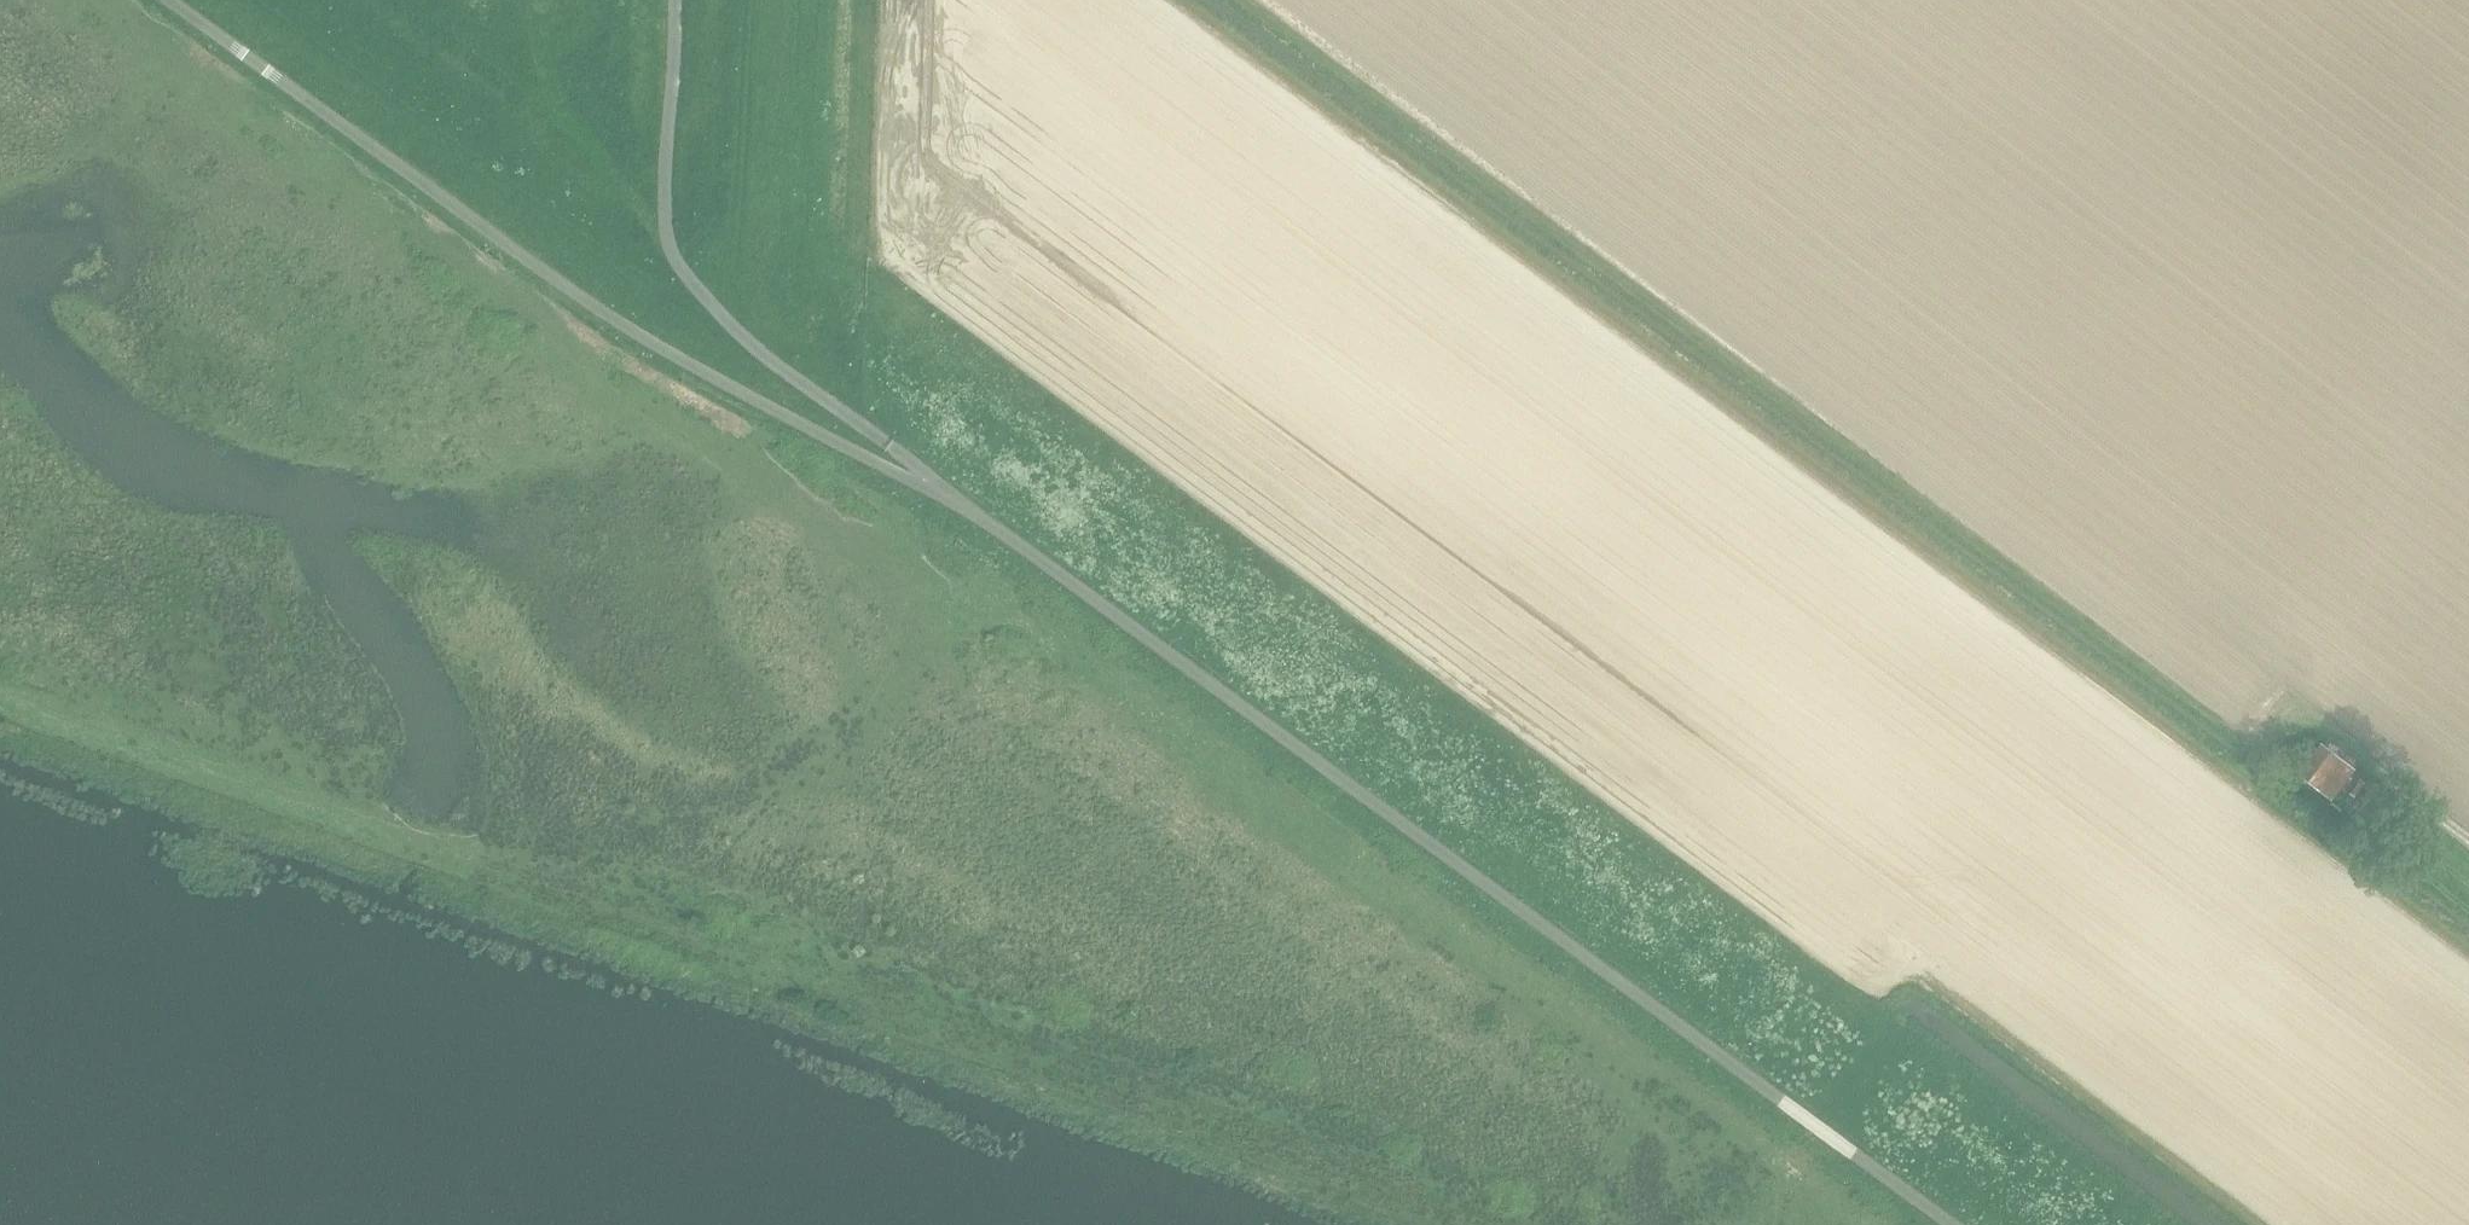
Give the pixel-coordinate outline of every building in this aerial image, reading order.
[(2320,745),(2305,764),(2297,774),(2331,800),(2354,771),(2320,745)]
